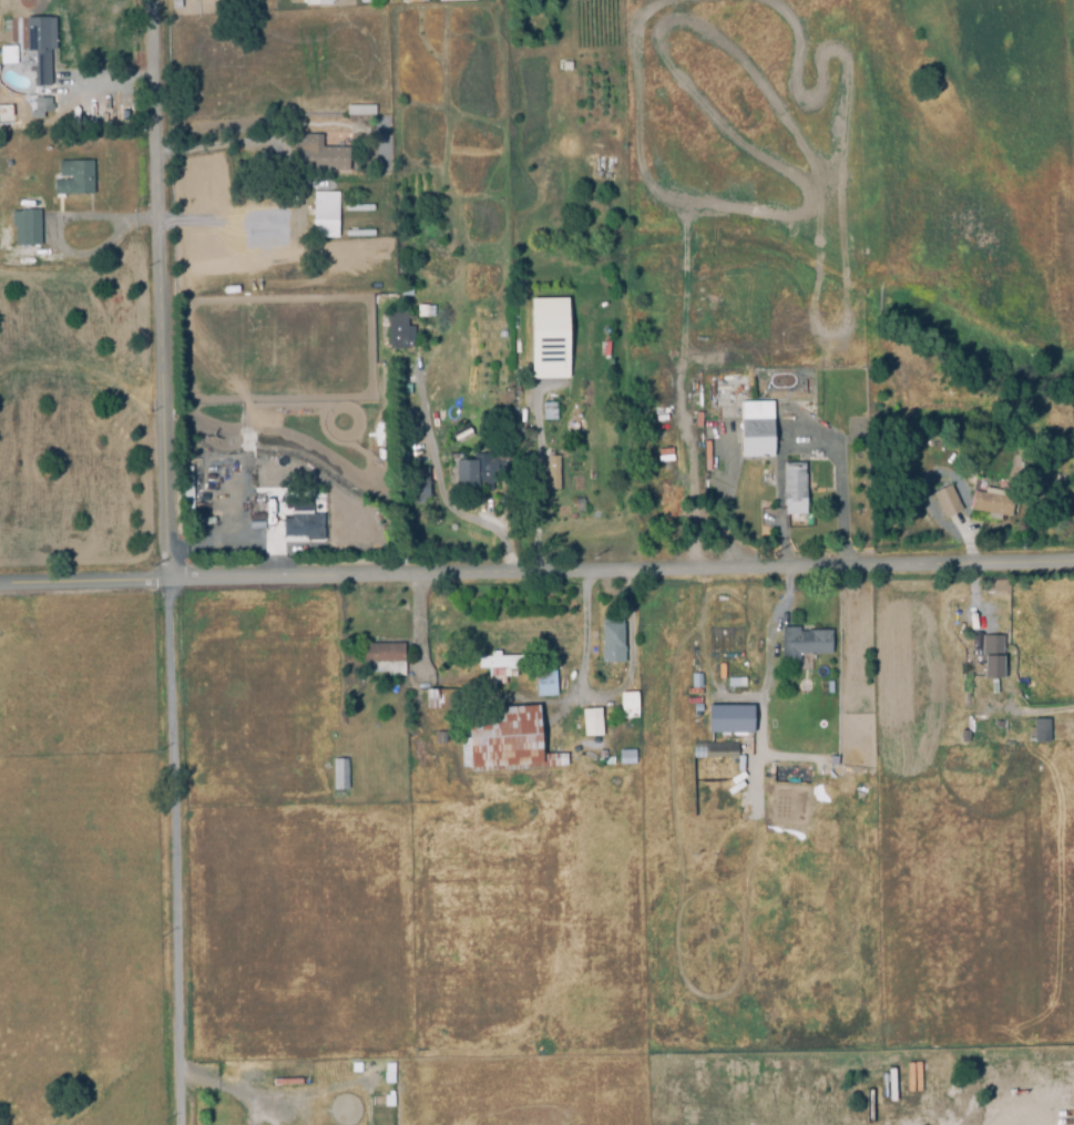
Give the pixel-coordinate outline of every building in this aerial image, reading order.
[(299,11),(299,0),(331,0),(331,7),(306,8),(306,10),(299,11)] [(51,89),(34,88),(35,53),(27,53),(28,20),(55,21),(55,52),(52,52),(51,89)] [(0,67),(0,49),(17,49),(17,67),(0,67)] [(565,68),(565,58),(574,58),(574,68),(565,68)] [(51,115),(33,115),(34,99),(51,99),(51,115)] [(375,116),(347,116),(347,106),(375,106),(375,116)] [(333,172),(297,172),(297,150),(294,150),(294,136),(319,136),(319,149),(334,149),(333,172)] [(55,197),(54,176),(59,176),(58,163),(92,163),(93,196),(55,197)] [(336,222),(314,221),(314,193),(337,194),(336,222)] [(16,248),(14,229),(12,229),(11,213),(40,212),(41,247),(16,248)] [(530,378),(567,378),(566,298),(529,298),(530,378)] [(389,350),(388,314),(415,313),(415,320),(408,320),(408,328),(413,328),(415,344),(412,344),(412,350),(389,350)] [(522,392),(521,379),(524,378),(524,375),(543,374),(543,381),(536,382),(538,390),(522,392)] [(543,421),(541,405),(555,403),(558,420),(543,421)] [(741,458),(740,403),(773,403),(774,458),(741,458)] [(456,493),(456,463),(477,462),(477,456),(494,456),(494,440),(509,440),(510,462),(500,463),(500,483),(490,483),(490,489),(478,489),(478,493),(456,493)] [(548,492),(548,458),(559,457),(560,491),(548,492)] [(185,511),(185,462),(195,462),(195,511),(185,511)] [(806,515),(785,514),(785,464),(804,464),(804,475),(806,475),(806,515)] [(423,507),(412,507),(413,502),(410,502),(411,469),(428,469),(427,500),(425,500),(423,507)] [(944,519),(933,494),(952,487),(962,511),(944,519)] [(1000,522),(988,520),(989,514),(971,511),(974,492),(985,493),(985,489),(1010,493),(1009,498),(1014,499),(1011,518),(1001,517),(1000,522)] [(294,495),(314,495),(314,510),(325,510),(325,536),(310,536),(310,532),(287,532),(287,517),(294,517),(294,495)] [(249,543),(249,533),(263,533),(263,543),(249,543)] [(600,665),(599,626),(601,626),(601,623),(621,622),(623,664),(600,665)] [(781,664),(780,630),(797,630),(797,634),(807,633),(807,632),(829,632),(830,655),(797,656),(797,664),(781,664)] [(1001,679),(983,679),(983,646),(980,646),(980,637),(1001,637),(1001,679)] [(402,679),(388,679),(386,677),(386,674),(365,674),(365,645),(402,645),(402,679)] [(502,692),(502,685),(494,686),(494,688),(488,688),(488,671),(477,671),(477,654),(498,654),(499,658),(523,657),(523,671),(514,672),(515,692),(502,692)] [(535,698),(534,673),(553,672),(554,698),(535,698)] [(732,685),(732,676),(749,675),(749,684),(732,685)] [(691,691),(689,676),(699,676),(700,691),(691,691)] [(348,689),(347,681),(359,679),(360,688),(348,689)] [(463,710),(425,710),(425,692),(462,692),(463,710)] [(620,722),(618,695),(634,694),(635,720),(620,722)] [(751,733),(752,706),(707,705),(706,732),(751,733)] [(470,775),(470,769),(460,770),(458,737),(467,736),(464,712),(536,707),(540,757),(565,755),(565,768),(470,775)] [(581,729),(581,712),(599,710),(600,728),(581,729)] [(1047,744),(1032,744),(1032,722),(1047,722),(1047,744)] [(996,732),(996,729),(992,729),(992,723),(1002,723),(1002,732),(996,732)] [(736,759),(693,759),(692,745),(736,745),(736,759)] [(618,766),(617,751),(633,751),(633,766),(618,766)] [(612,766),(595,766),(595,753),(612,753),(612,766)] [(347,791),(331,792),(331,761),(347,761),(347,791)]
